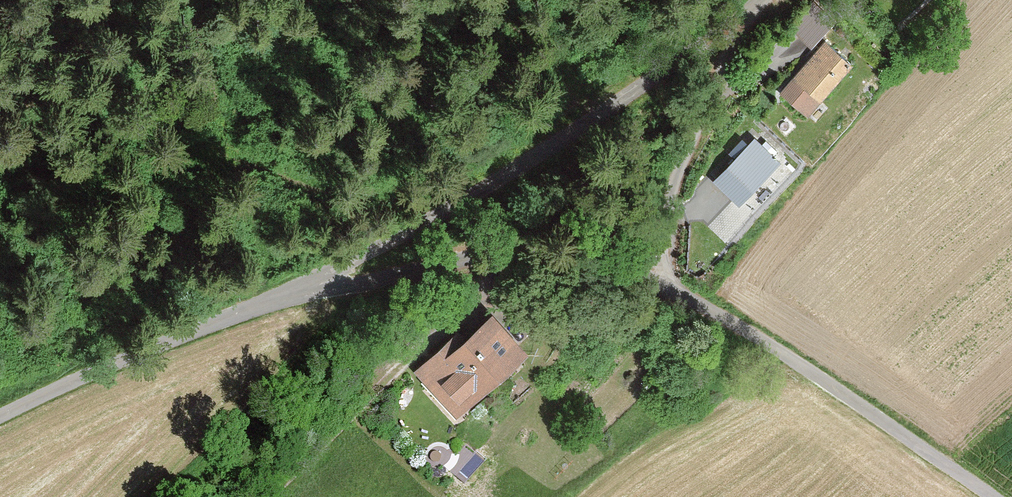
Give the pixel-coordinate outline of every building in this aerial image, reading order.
[(815,29),(825,38),(834,28),(825,20),(815,29)] [(851,64),(825,43),(782,94),(803,112),(815,98),(820,102),(851,64)] [(748,184),(771,157),(751,140),(719,178),(731,187),(740,177),(748,184)] [(459,330),(415,372),(457,421),(527,351),(490,312),(464,336),(459,330)]
